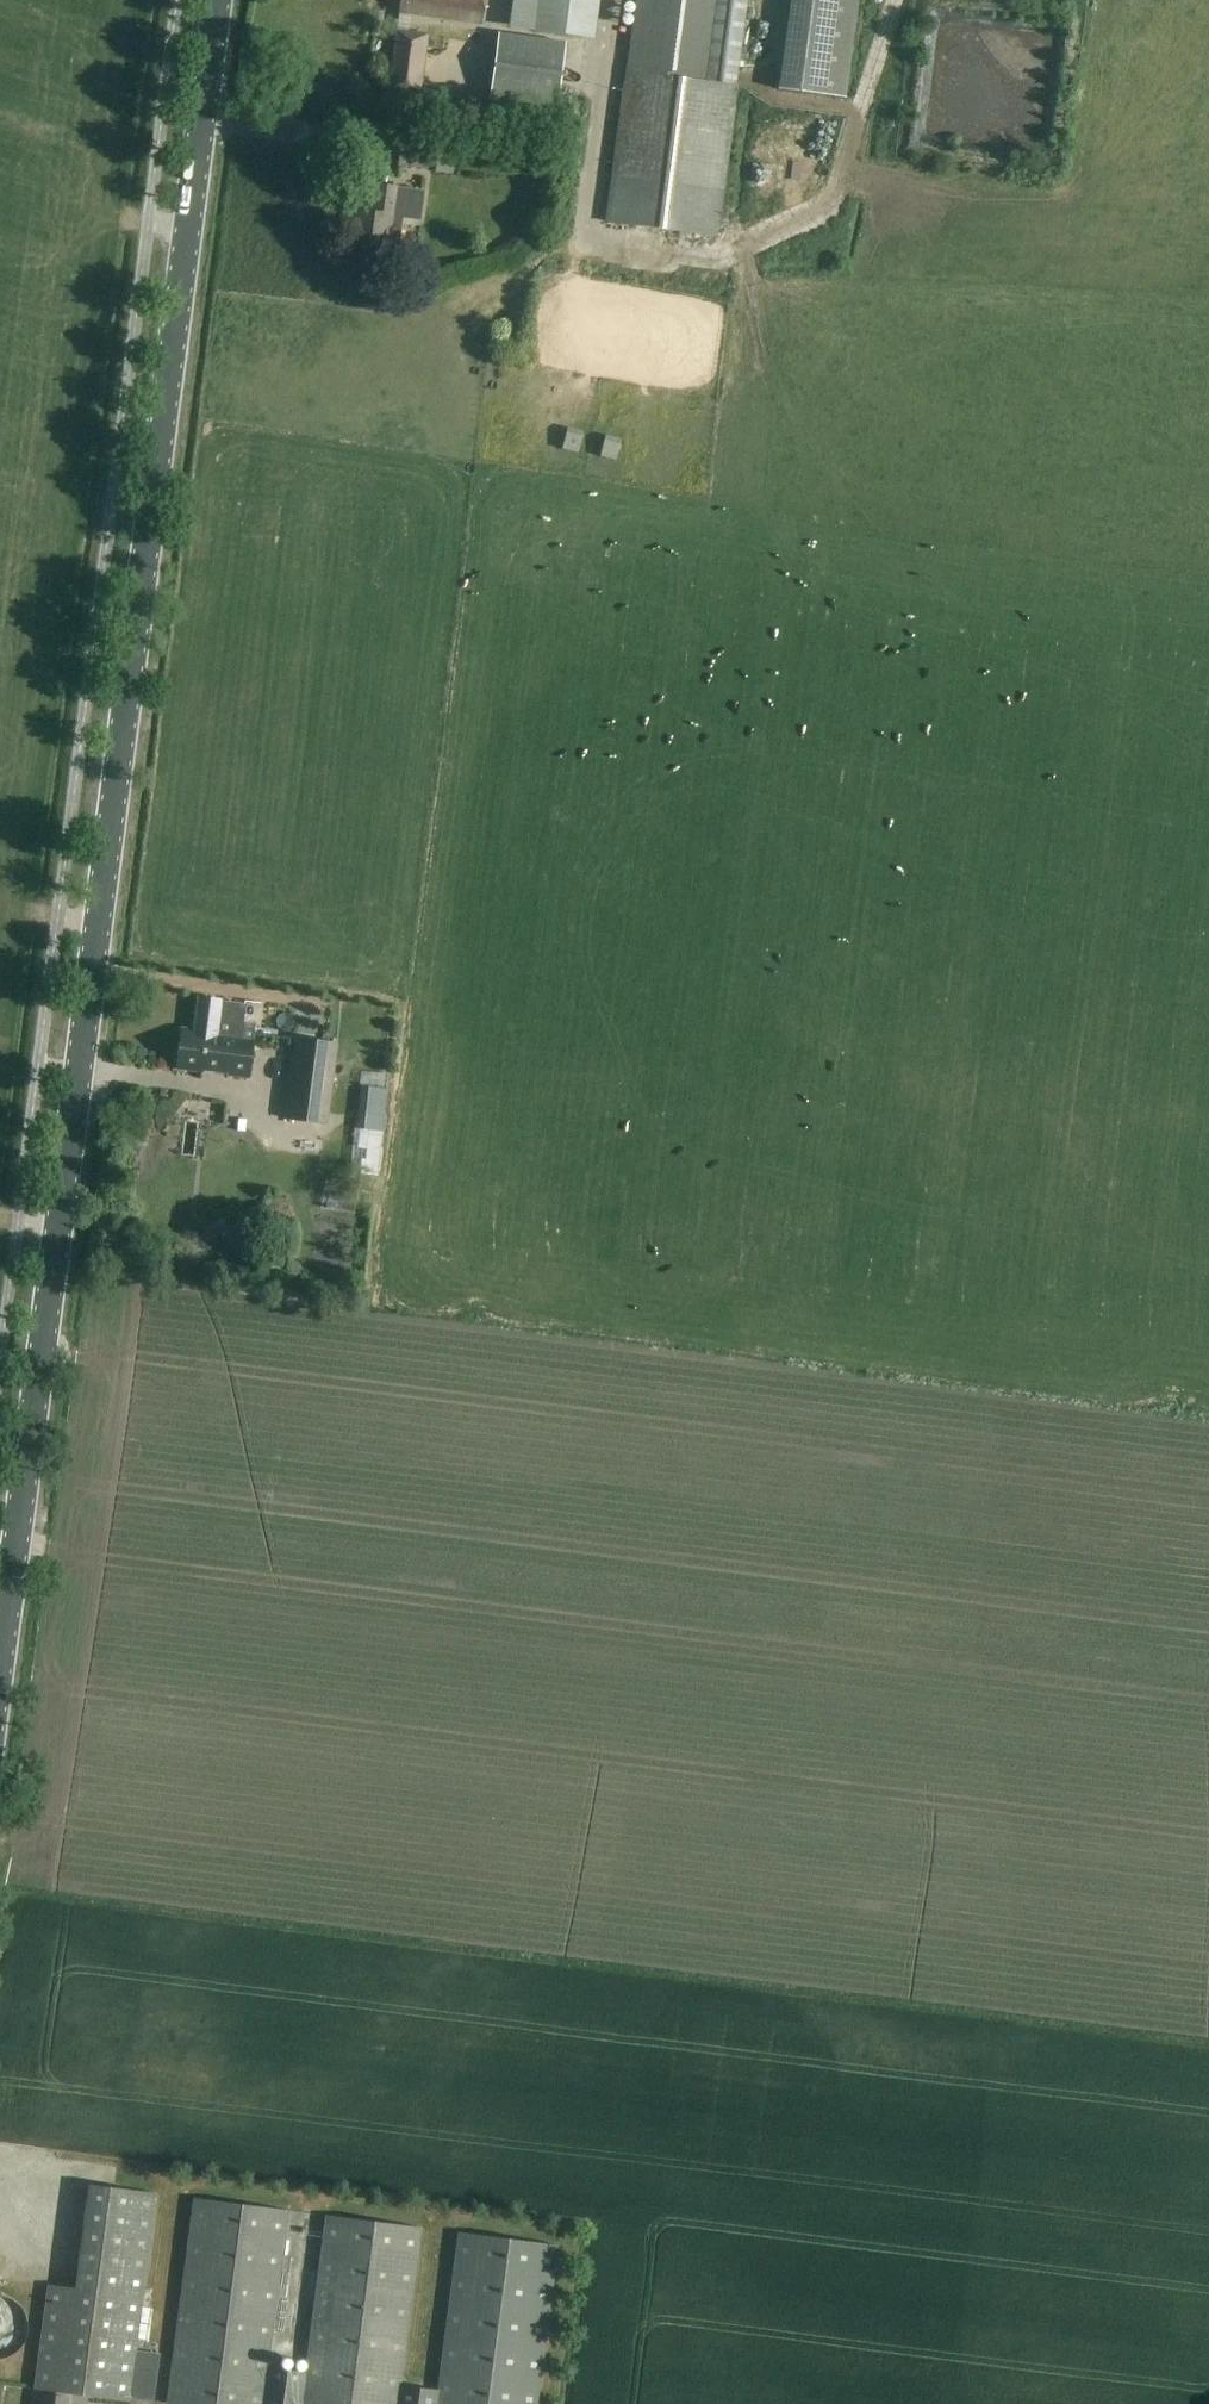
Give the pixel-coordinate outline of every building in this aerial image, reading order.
[(487,0),(400,0),(403,0),(401,14),(483,26),(487,0)] [(747,0),(633,0),(606,223),(718,237),(747,0)] [(770,92),(839,99),(849,0),(780,0),(770,92)] [(419,95),(427,34),(395,30),(387,91),(419,95)] [(555,130),(567,41),(499,32),(487,121),(555,130)] [(417,219),(421,191),(378,185),(374,214),(360,212),(353,264),(384,268),(386,250),(390,250),(395,216),(417,219)] [(486,333),(484,345),(509,350),(511,338),(486,333)] [(558,427),(553,451),(570,454),(575,430),(558,427)] [(590,459),(608,463),(613,439),(595,435),(590,459)] [(246,1008),(242,1008),(222,1005),(223,1001),(200,998),(195,1033),(182,1031),(176,1072),(202,1076),(203,1070),(218,1072),(217,1077),(249,1081),(254,1040),(242,1038),(246,1008)] [(326,1126),(337,1043),(293,1038),(282,1121),(326,1126)] [(382,1131),(386,1088),(359,1085),(354,1128),(382,1131)] [(225,1236),(211,1251),(223,1262),(240,1244),(231,1236),(225,1236)] [(135,2352),(156,2195),(89,2186),(74,2291),(46,2287),(32,2386),(153,2403),(159,2355),(135,2352)] [(267,2368),(288,2213),(193,2200),(165,2403),(537,2403),(558,2246),(456,2232),(435,2388),(400,2383),(420,2232),(326,2219),(305,2373),(267,2368)] [(69,2399),(43,2395),(42,2403),(69,2403),(69,2399)]
